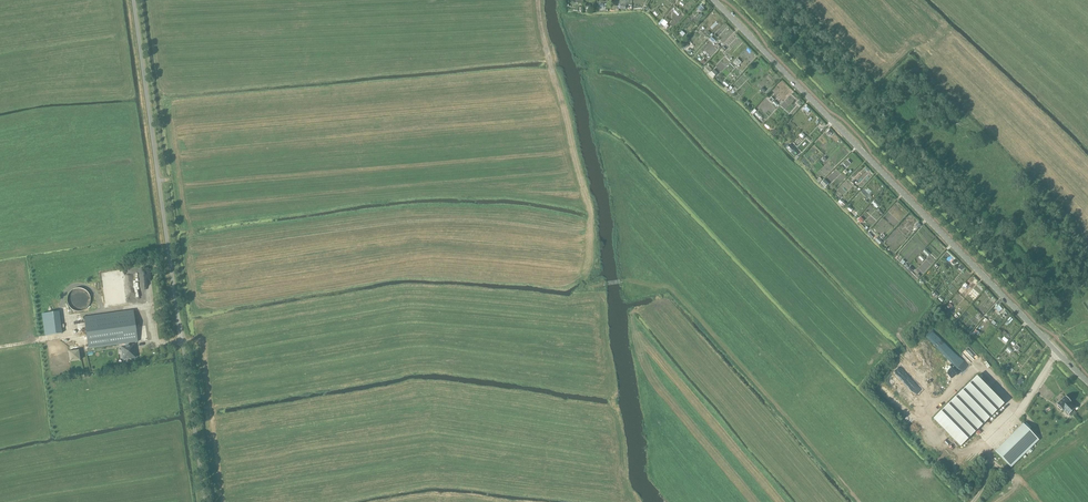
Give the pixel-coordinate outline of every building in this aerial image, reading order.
[(619,5),(619,9),(626,9),(627,1),(615,1),(615,5),(619,5)] [(665,28),(669,23),(663,18),(659,23),(665,28)] [(795,156),(798,154),(788,145),(786,147),(795,156)] [(821,183),(825,187),(829,183),(825,178),(821,183)] [(844,184),(838,189),(842,195),(848,190),(844,184)] [(964,296),(980,282),(976,278),(970,284),(968,282),(959,290),(964,296)] [(86,299),(86,297),(86,296),(85,294),(84,293),(83,291),(81,290),(80,290),(78,289),(77,289),(75,289),(74,289),(73,290),(72,290),(71,291),(70,292),(69,293),(69,294),(68,295),(68,296),(67,297),(67,298),(67,299),(68,301),(68,302),(69,303),(70,305),(71,306),(72,307),(74,307),(75,308),(77,308),(79,308),(80,307),(82,306),(83,305),(84,304),(85,302),(86,301),(86,299)] [(985,292),(978,299),(981,303),(989,296),(985,292)] [(134,310),(84,317),(86,332),(88,349),(121,344),(129,343),(138,342),(134,310)] [(42,314),(44,336),(62,333),(59,312),(42,314)] [(959,358),(932,330),(926,335),(953,363),(959,358)] [(129,343),(121,344),(123,358),(135,357),(133,345),(129,346),(129,343)] [(969,346),(966,349),(975,359),(978,356),(969,346)] [(79,350),(69,350),(69,361),(80,360),(79,350)] [(934,418),(961,446),(1004,404),(977,376),(934,418)] [(1057,404),(1062,409),(1063,410),(1064,409),(1068,414),(1071,416),(1075,412),(1073,410),(1074,408),(1070,404),(1071,402),(1065,396),(1057,404)] [(995,451),(1011,467),(1039,440),(1023,424),(995,451)]
